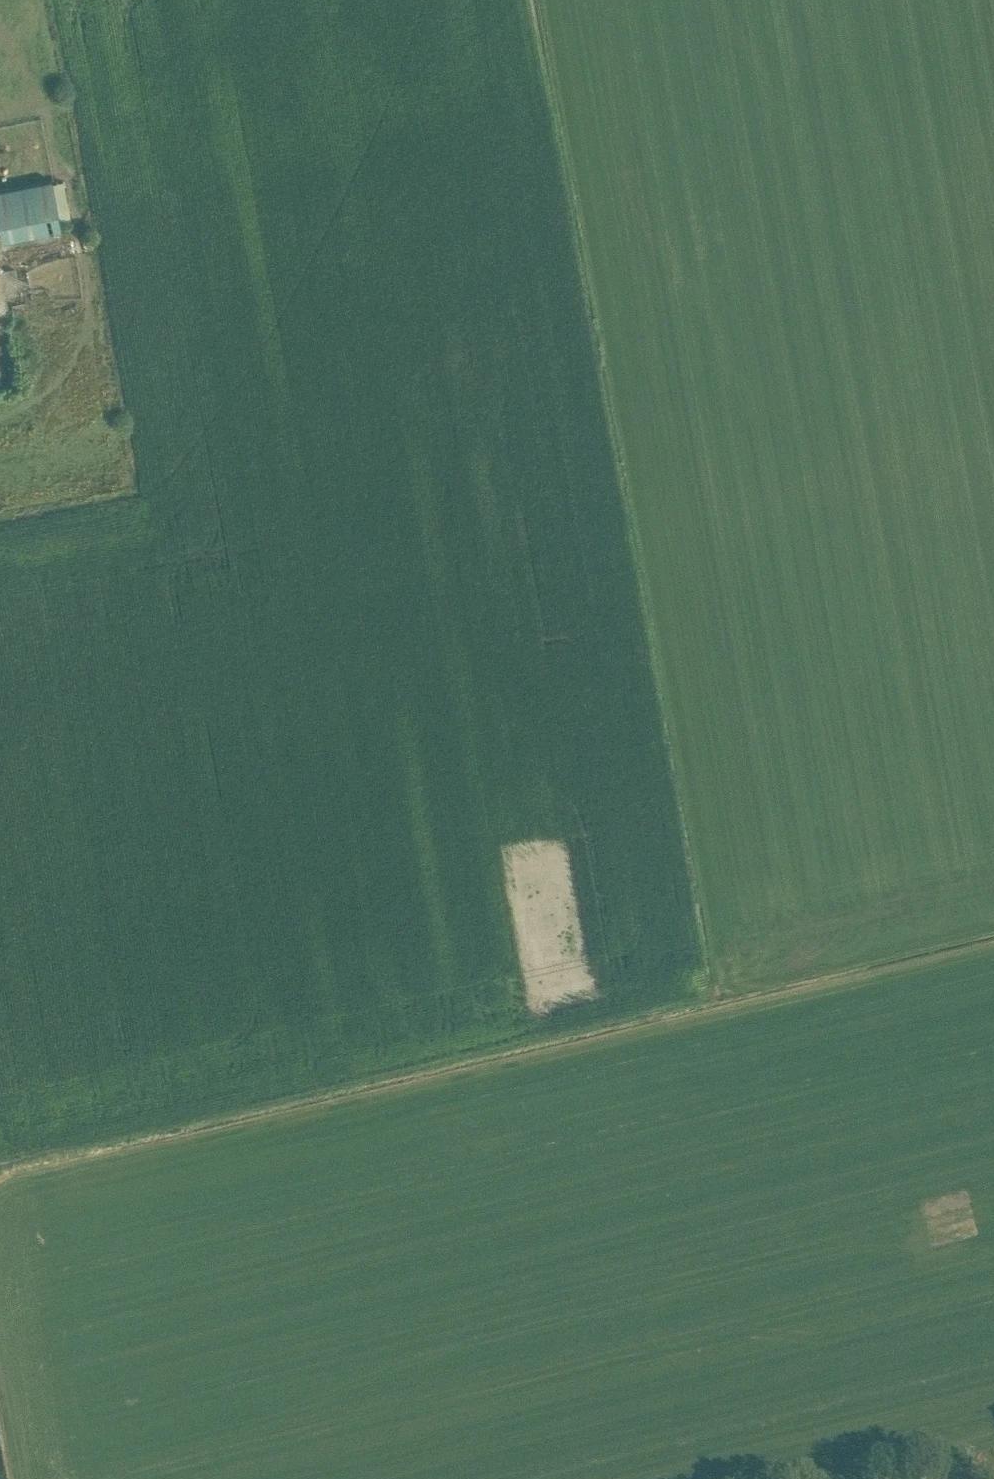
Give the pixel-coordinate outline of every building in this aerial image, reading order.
[(7,235),(69,227),(63,178),(1,187),(7,235)]
